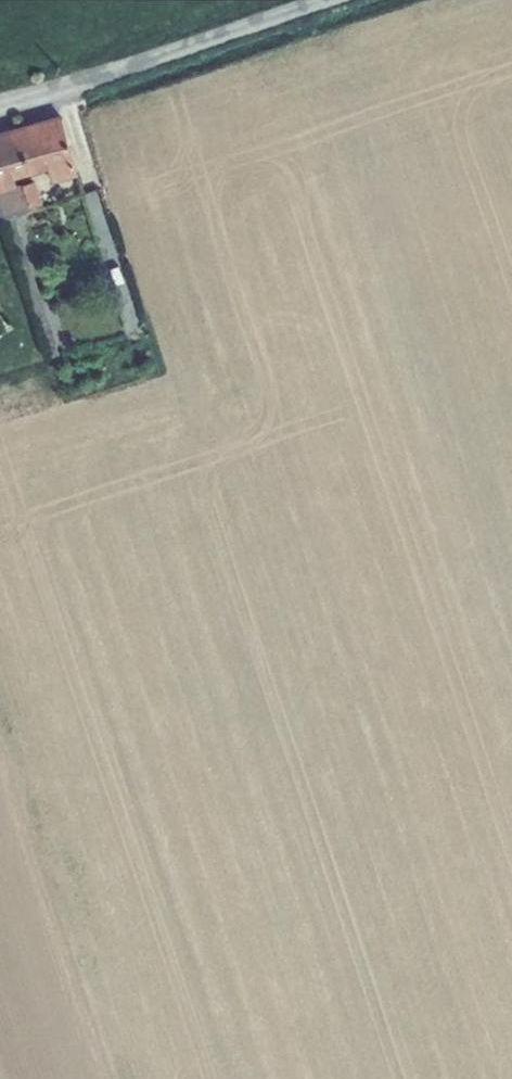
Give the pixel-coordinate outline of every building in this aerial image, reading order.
[(0,129),(0,191),(16,186),(16,183),(14,178),(49,168),(51,181),(79,174),(59,112),(0,129)] [(16,183),(16,186),(0,191),(0,210),(3,217),(48,356),(59,351),(14,214),(31,208),(22,181),(16,183)] [(81,193),(99,243),(118,237),(101,186),(81,193)] [(124,261),(105,267),(114,294),(121,293),(125,305),(133,335),(146,332),(124,261)]
